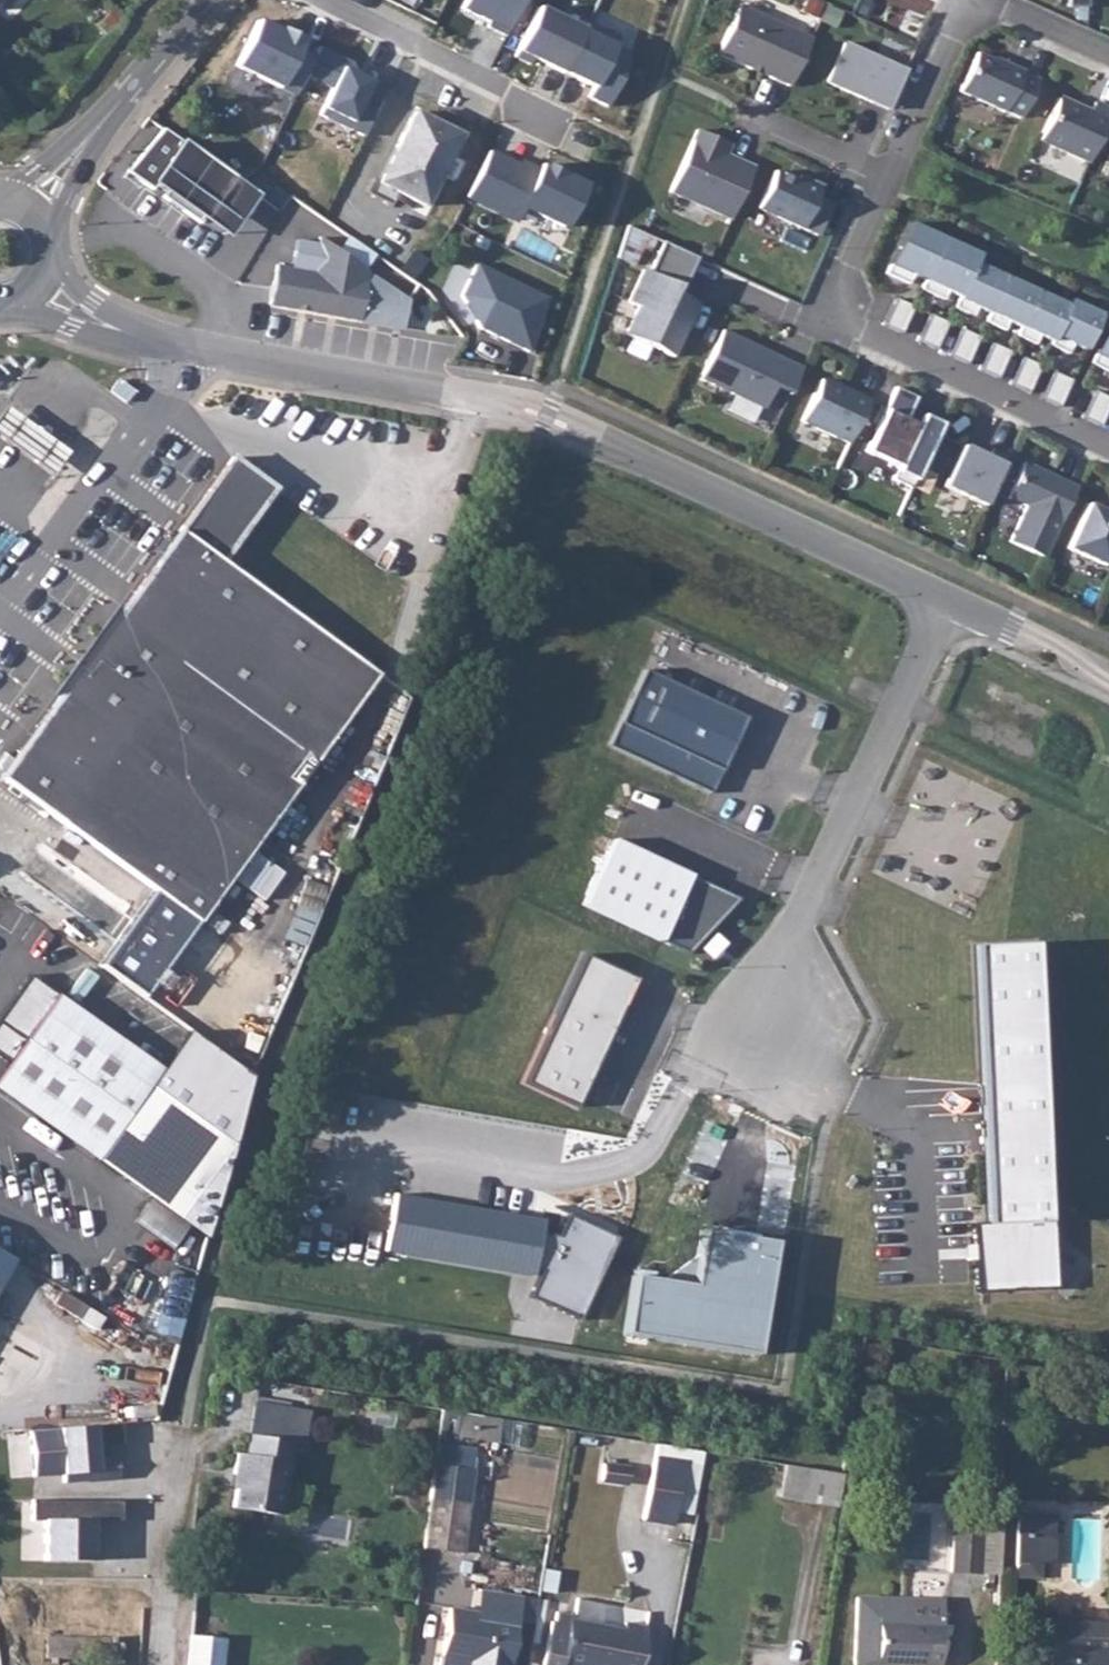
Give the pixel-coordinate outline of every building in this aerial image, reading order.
[(410,8),(415,0),(396,0),(410,8)] [(463,8),(508,29),(522,0),(467,0),(463,8)] [(1068,9),(1088,9),(1088,0),(1068,0),(1068,9)] [(718,55),(790,88),(811,40),(740,7),(718,55)] [(584,29),(541,8),(519,52),(563,73),(584,29)] [(305,40),(260,19),(237,68),(283,88),(305,40)] [(618,45),(584,29),(563,73),(595,88),(590,99),(609,108),(622,81),(605,72),(618,45)] [(827,85),(888,112),(906,73),(845,45),(827,85)] [(1006,113),(1024,72),(1009,65),(1008,67),(977,54),(960,92),(1006,113)] [(376,84),(343,68),(323,107),(357,123),(376,84)] [(1089,163),(1108,119),(1108,110),(1095,104),(1091,113),(1059,99),(1040,141),(1089,163)] [(379,184),(421,206),(458,138),(414,116),(379,184)] [(732,141),(704,128),(672,188),(733,216),(756,164),(738,157),(733,170),(721,164),(727,152),(732,141)] [(198,222),(202,216),(230,176),(180,142),(161,169),(170,179),(159,196),(198,222)] [(538,171),(491,149),(468,198),(515,220),(522,205),(538,171)] [(542,163),(538,171),(522,205),(566,226),(586,184),(542,163)] [(823,191),(776,171),(760,210),(806,230),(823,191)] [(224,231),(251,190),(230,176),(202,216),(224,231)] [(946,241),(911,225),(887,275),(910,286),(914,277),(926,283),(946,241)] [(617,256),(640,263),(650,235),(626,228),(617,256)] [(356,321),(363,268),(312,233),(309,266),(272,263),(266,306),(356,321)] [(926,283),(922,292),(945,302),(950,294),(961,299),(977,266),(981,257),(946,241),(926,283)] [(685,290),(699,260),(664,243),(650,274),(645,271),(630,304),(640,309),(627,336),(675,358),(699,306),(681,297),(676,295),(679,287),(685,290)] [(555,297),(478,265),(463,296),(479,328),(533,353),(555,297)] [(961,299),(956,311),(975,320),(979,310),(992,316),(1008,281),(977,266),(961,299)] [(411,299),(363,268),(356,321),(406,329),(411,299)] [(992,316),(987,325),(1006,334),(1010,325),(1022,331),(1039,295),(1008,281),(992,316)] [(681,297),(685,290),(679,287),(676,295),(681,297)] [(1022,331),(1018,339),(1037,348),(1041,339),(1053,344),(1069,309),(1039,295),(1022,331)] [(896,300),(884,327),(902,335),(915,308),(896,300)] [(1053,344),(1051,348),(1070,358),(1074,348),(1086,354),(1102,319),(1072,304),(1069,309),(1053,344)] [(931,316),(919,343),(937,351),(949,325),(931,316)] [(1093,365),(1108,373),(1108,330),(1093,365)] [(963,331),(950,358),(968,366),(981,339),(963,331)] [(790,396),(803,369),(786,361),(783,366),(759,355),(762,350),(723,332),(701,381),(765,410),(775,389),(790,396)] [(993,345),(981,372),(999,380),(1011,353),(993,345)] [(786,361),(762,350),(759,355),(783,366),(786,361)] [(1024,359),(1012,386),(1030,394),(1042,368),(1024,359)] [(1055,373),(1042,401),(1060,408),(1073,382),(1055,373)] [(850,445),(871,400),(854,393),(853,396),(822,381),(802,423),(850,445)] [(913,489),(942,425),(923,417),(918,426),(915,432),(904,427),(907,422),(918,399),(896,389),(867,453),(899,468),(894,481),(913,489)] [(1084,420),(1102,428),(1108,412),(1108,398),(1096,392),(1084,420)] [(907,422),(904,427),(915,432),(918,426),(907,422)] [(945,487),(987,506),(1010,457),(994,449),(989,459),(964,447),(945,487)] [(227,453),(174,526),(217,557),(269,483),(227,453)] [(1045,559),(1078,488),(1025,464),(1009,499),(1027,507),(1010,543),(1045,559)] [(1089,505),(1068,550),(1106,567),(1108,563),(1108,560),(1108,514),(1089,505)] [(372,669),(249,580),(217,557),(174,526),(111,614),(35,720),(0,769),(0,779),(35,804),(153,889),(194,918),(372,669)] [(111,614),(112,584),(7,730),(35,720),(111,614)] [(746,716),(644,668),(609,744),(711,791),(746,716)] [(737,899),(612,839),(580,906),(686,953),(737,899)] [(140,995),(194,918),(153,889),(98,964),(140,995)] [(636,979),(583,954),(523,1081),(576,1106),(636,979)] [(169,1067),(35,973),(0,1022),(0,1054),(13,1063),(0,1082),(0,1091),(193,1227),(211,1240),(257,1080),(192,1034),(169,1067)] [(14,1267),(0,1258),(0,1292),(14,1267)] [(175,1339),(190,1281),(166,1275),(151,1333),(175,1339)] [(239,1510),(287,1516),(297,1443),(311,1444),(315,1410),(259,1403),(252,1458),(241,1457),(239,1477),(244,1477),(239,1510)] [(638,1518),(666,1522),(674,1461),(645,1457),(638,1518)] [(468,1467),(429,1462),(426,1493),(465,1498),(468,1467)] [(777,1495),(837,1505),(843,1471),(783,1463),(777,1495)] [(426,1493),(420,1546),(460,1548),(465,1498),(426,1493)] [(1018,1509),(1015,1573),(1040,1573),(1041,1558),(1041,1530),(1054,1530),(1056,1510),(1018,1509)] [(1002,1524),(954,1521),(953,1544),(986,1546),(984,1578),(1000,1579),(1002,1524)] [(1041,1530),(1041,1558),(1054,1558),(1054,1530),(1041,1530)] [(984,1578),(986,1546),(953,1544),(951,1576),(984,1578)] [(480,1605),(514,1610),(513,1611),(530,1613),(533,1591),(483,1583),(480,1605)] [(856,1598),(853,1664),(854,1664),(875,1664),(877,1621),(904,1622),(905,1599),(856,1598)] [(942,1601),(905,1599),(904,1622),(941,1623),(942,1601)] [(513,1611),(514,1610),(480,1605),(444,1600),(437,1653),(464,1657),(463,1664),(505,1664),(513,1611)] [(1075,1636),(1108,1637),(1108,1606),(1079,1605),(1079,1617),(1075,1617),(1075,1636)] [(1075,1636),(1075,1617),(1034,1615),(1033,1653),(1048,1654),(1047,1664),(1108,1664),(1108,1637),(1075,1636)] [(181,1664),(214,1664),(218,1618),(186,1616),(181,1664)] [(570,1664),(636,1664),(640,1625),(621,1622),(618,1626),(563,1619),(562,1625),(557,1663),(570,1664)] [(941,1623),(904,1622),(877,1621),(875,1664),(899,1664),(940,1664),(941,1623)] [(562,1625),(543,1622),(537,1664),(557,1664),(557,1663),(562,1625)] [(42,1636),(42,1656),(104,1656),(103,1635),(42,1636)]
